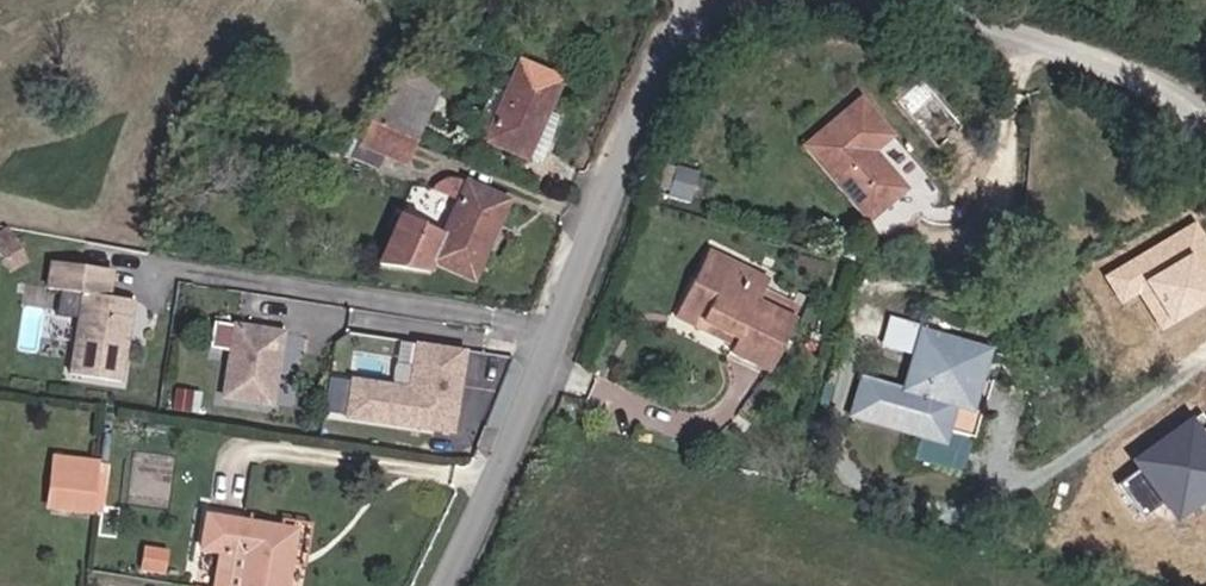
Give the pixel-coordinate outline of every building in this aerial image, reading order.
[(548,112),(538,110),(551,76),(507,59),(484,116),(476,138),(540,162),(548,112)] [(415,139),(434,96),(396,82),(373,123),(415,139)] [(870,142),(887,127),(854,88),(802,135),(869,213),(905,180),(870,142)] [(373,123),(361,148),(348,144),(341,160),(397,182),(415,139),(373,123)] [(436,173),(431,193),(452,200),(441,229),(397,214),(381,263),(427,270),(429,262),(472,278),(503,199),(436,173)] [(708,249),(693,280),(700,284),(710,263),(763,287),(767,277),(708,249)] [(681,306),(745,336),(739,349),(736,355),(773,372),(795,323),(756,305),(763,287),(710,263),(700,284),(693,280),(681,306)] [(122,389),(132,308),(104,305),(108,278),(48,271),(45,297),(81,302),(70,383),(122,389)] [(739,349),(745,336),(681,306),(674,319),(739,349)] [(214,349),(229,351),(233,324),(218,322),(214,349)] [(285,332),(233,324),(229,351),(223,398),(275,405),(285,332)] [(980,435),(996,385),(997,380),(974,373),(981,348),(923,330),(907,379),(867,367),(854,413),(948,442),(952,427),(980,435)] [(468,350),(418,344),(412,387),(354,379),(348,422),(456,436),(468,350)] [(1202,447),(1183,442),(1178,460),(1197,466),(1202,447)] [(103,463),(56,457),(55,473),(101,478),(103,463)] [(101,478),(97,504),(109,505),(114,464),(103,463),(101,478)] [(97,504),(101,478),(55,473),(50,513),(96,517),(97,504)] [(305,526),(209,514),(205,551),(226,552),(250,554),(245,585),(297,585),(305,526)] [(250,554),(226,552),(220,585),(245,585),(250,554)]
